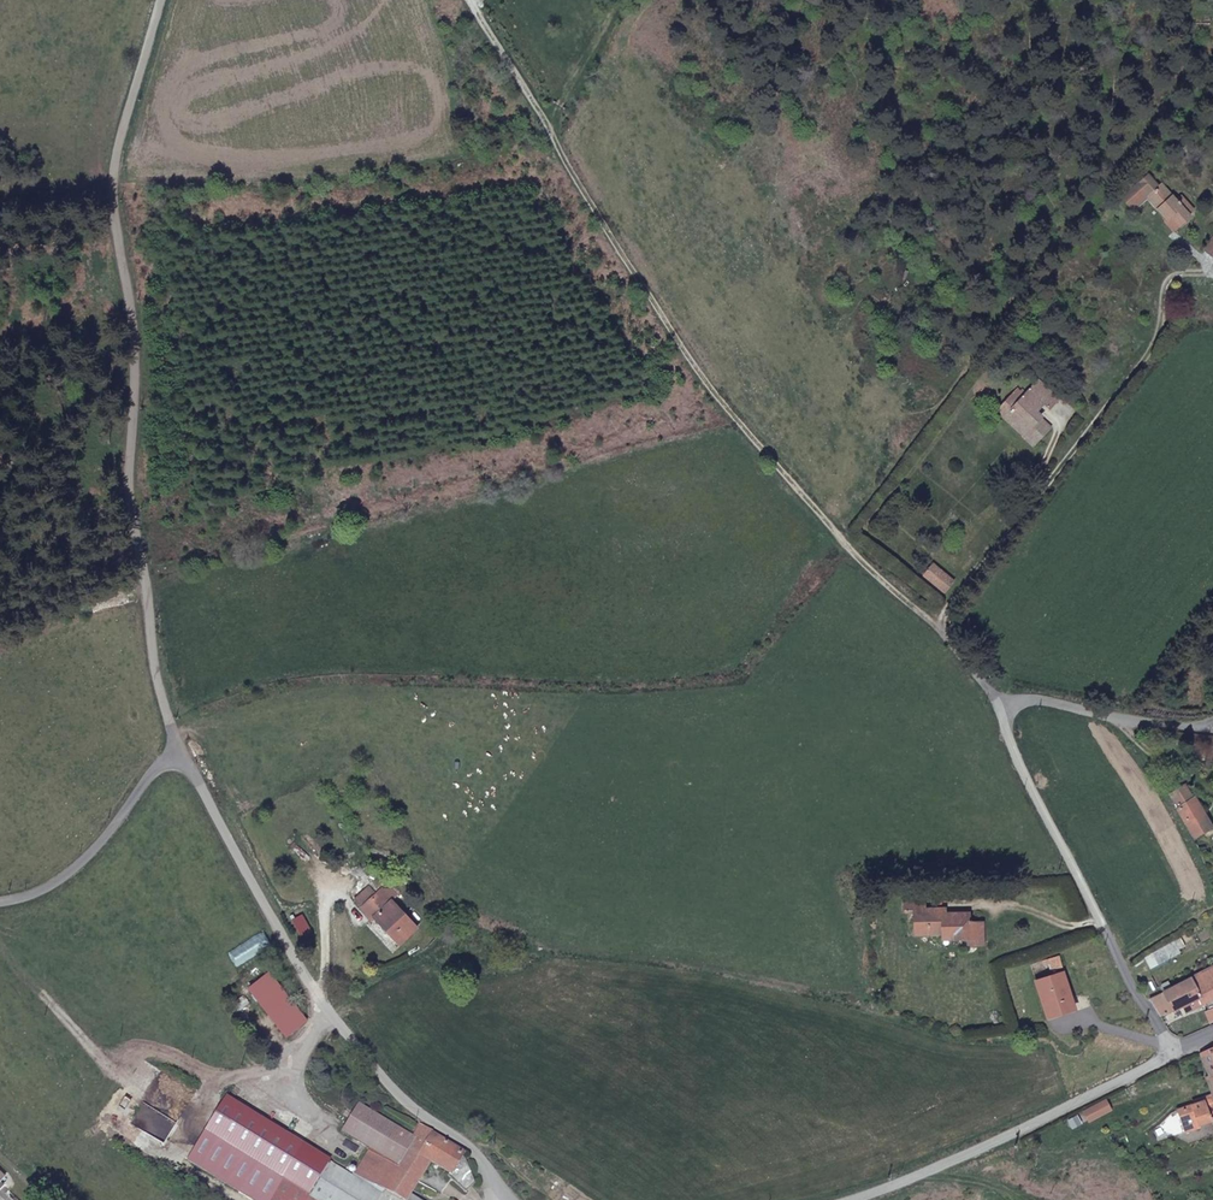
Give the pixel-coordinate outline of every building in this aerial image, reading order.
[(1152,210),(1161,221),(1164,217),(1173,228),(1183,218),(1181,216),(1186,211),(1176,199),(1171,203),(1157,186),(1154,189),(1143,175),(1118,196),(1128,209),(1143,196),(1153,209),(1152,210)] [(1164,217),(1161,221),(1159,222),(1168,233),(1173,228),(1164,217)] [(1212,250),(1212,241),(1206,236),(1197,249),(1208,257),(1212,250)] [(1039,411),(1049,404),(1051,403),(1036,381),(1034,382),(1017,393),(1013,387),(1000,395),(1005,402),(996,408),(1011,430),(1009,431),(1018,443),(1037,429),(1029,417),(1018,400),(1027,394),(1039,411)] [(1029,417),(1039,411),(1027,394),(1018,400),(1029,417)] [(1005,402),(1000,395),(991,401),(996,408),(1005,402)] [(929,585),(939,574),(919,558),(909,569),(929,585)] [(1192,801),(1187,789),(1185,788),(1169,797),(1193,840),(1212,830),(1195,800),(1192,801)] [(356,902),(368,889),(360,881),(347,895),(356,902)] [(407,929),(414,922),(374,884),(368,889),(356,902),(367,914),(370,912),(390,933),(399,922),(407,929)] [(901,925),(928,925),(928,920),(941,920),(942,931),(955,930),(955,934),(971,934),(970,913),(960,913),(960,908),(955,907),(955,905),(928,905),(927,901),(909,901),(909,892),(891,892),(891,904),(900,903),(901,925)] [(310,933),(302,918),(292,922),(301,939),(310,933)] [(928,920),(928,925),(929,931),(942,931),(941,920),(928,920)] [(397,939),(407,929),(399,922),(390,933),(397,939)] [(1168,945),(1144,959),(1148,966),(1173,954),(1173,953),(1168,945)] [(1188,981),(1197,1001),(1199,1006),(1212,999),(1212,967),(1188,981)] [(1075,1012),(1066,976),(1040,983),(1047,1007),(1049,1018),(1075,1012)] [(310,1026),(269,981),(250,997),(292,1044),(310,1026)] [(1188,981),(1148,1001),(1159,1018),(1182,1007),(1197,1001),(1188,981)] [(1199,1006),(1197,1001),(1182,1007),(1186,1016),(1201,1009),(1199,1006)] [(1209,1094),(1211,1098),(1212,1105),(1212,1050),(1199,1055),(1207,1079),(1204,1079),(1209,1094)] [(307,1142),(231,1094),(192,1155),(262,1199),(271,1199),(307,1142)] [(1212,1118),(1212,1105),(1211,1098),(1201,1102),(1202,1104),(1183,1110),(1190,1130),(1197,1128),(1196,1126),(1208,1122),(1207,1120),(1212,1118)] [(345,1131),(380,1155),(397,1165),(415,1137),(363,1103),(345,1131)] [(1190,1130),(1183,1110),(1176,1113),(1183,1133),(1190,1130)] [(422,1127),(415,1137),(397,1165),(380,1155),(365,1180),(383,1190),(403,1199),(419,1199),(410,1195),(430,1164),(449,1174),(447,1178),(465,1196),(476,1183),(462,1154),(432,1136),(433,1133),(422,1127)] [(330,1199),(377,1199),(381,1193),(365,1180),(307,1142),(288,1173),(330,1199)] [(288,1173),(271,1199),(330,1199),(288,1173)] [(0,1179),(0,1199),(23,1199),(0,1179)] [(365,1180),(381,1193),(382,1192),(383,1190),(365,1180)] [(377,1199),(403,1199),(383,1190),(382,1192),(381,1193),(377,1199)]
